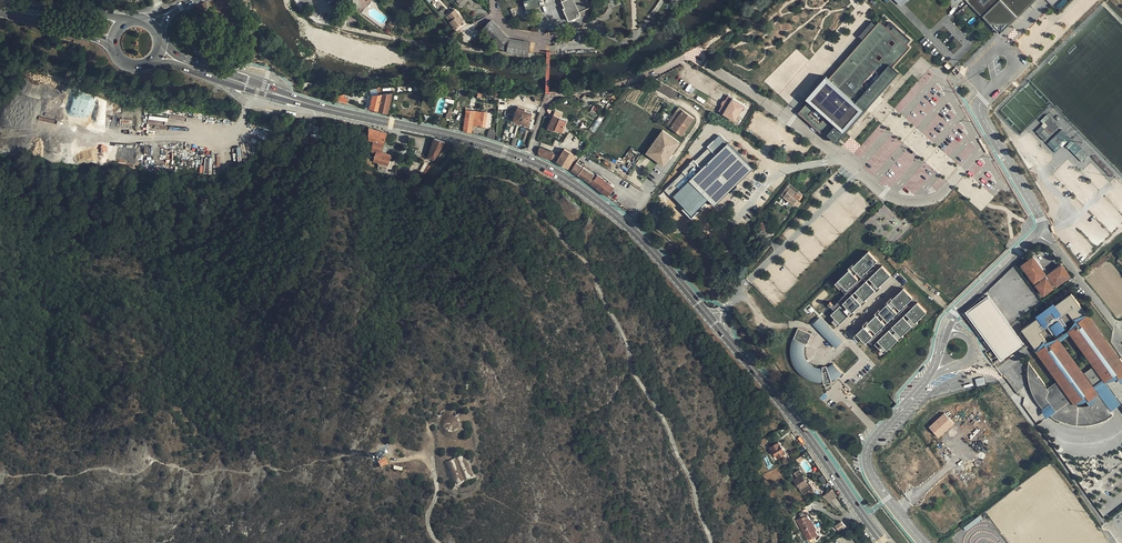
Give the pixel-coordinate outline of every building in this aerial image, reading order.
[(524,1),(525,9),(540,7),(539,0),(529,0),(524,1)] [(563,1),(566,8),(564,9),(570,21),(582,16),(581,12),(591,8),(588,0),(566,0),(563,1)] [(977,12),(981,8),(986,14),(982,17),(999,34),(1007,26),(1008,27),(1018,18),(1013,12),(1016,8),(1021,13),(1030,5),(1025,0),(966,0),(977,12)] [(1018,18),(1034,2),(1032,0),(1025,0),(1030,5),(1021,13),(1016,8),(1013,12),(1018,18)] [(981,8),(977,12),(982,17),(986,14),(981,8)] [(442,10),(439,13),(443,19),(447,16),(442,10)] [(456,10),(449,15),(453,20),(451,22),(457,30),(461,26),(460,24),(465,21),(456,10)] [(393,19),(389,24),(393,27),(397,22),(393,19)] [(493,20),(483,29),(500,48),(509,52),(530,56),(531,42),(511,40),(493,20)] [(831,137),(840,127),(844,131),(864,109),(859,105),(863,102),(856,96),(864,86),(871,92),(910,48),(907,45),(910,41),(895,27),(891,31),(880,21),(877,25),(872,21),(859,36),(863,40),(840,66),(845,70),(836,79),(832,75),(829,78),(827,76),(807,98),(810,100),(799,113),(829,139),(831,137)] [(956,38),(947,46),(953,54),(963,46),(956,38)] [(943,66),(948,71),(952,68),(947,62),(943,66)] [(894,66),(871,92),(864,86),(856,96),(863,102),(859,105),(864,109),(844,131),(840,127),(831,137),(837,142),(900,72),(894,66)] [(840,66),(832,75),(836,79),(845,70),(840,66)] [(661,81),(659,80),(656,86),(671,95),(674,89),(667,84),(661,81)] [(383,93),(379,110),(388,112),(392,92),(383,93)] [(371,108),(379,110),(383,93),(380,93),(369,94),(366,108),(370,109),(371,108)] [(347,103),(348,97),(339,95),(337,101),(347,103)] [(746,105),(729,95),(720,111),(736,120),(746,105)] [(73,114),(82,113),(80,98),(71,100),(73,114)] [(679,107),(667,124),(671,126),(683,110),(679,107)] [(518,108),(514,120),(528,124),(532,113),(518,108)] [(467,109),(464,130),(472,132),(475,111),(467,109)] [(562,112),(555,109),(548,127),(553,129),(553,128),(561,132),(562,131),(564,125),(566,120),(566,119),(560,117),(562,112)] [(671,126),(682,135),(694,118),(683,110),(671,126)] [(474,125),(486,127),(488,112),(488,111),(482,111),(482,114),(479,113),(479,115),(475,115),(474,125)] [(1044,141),(1059,127),(1047,115),(1041,121),(1044,124),(1044,123),(1047,126),(1045,129),(1042,126),(1036,131),(1044,141)] [(596,120),(590,130),(594,133),(601,122),(596,120)] [(388,132),(370,127),(370,140),(371,140),(370,144),(372,145),(371,146),(373,146),(372,151),(371,151),(371,156),(372,157),(374,157),(375,158),(374,161),(388,165),(391,154),(382,151),(384,143),(388,132)] [(663,130),(647,152),(664,164),(669,157),(670,158),(673,155),(671,154),(680,141),(663,130)] [(1075,143),(1061,130),(1047,144),(1056,153),(1062,147),(1059,144),(1065,139),(1069,143),(1066,147),(1069,149),(1075,143)] [(753,170),(720,136),(665,190),(672,197),(674,196),(684,207),(683,208),(692,218),(709,201),(715,207),(753,170)] [(434,160),(445,141),(435,138),(429,159),(434,160)] [(384,143),(382,151),(391,154),(393,146),(384,143)] [(1081,149),(1075,143),(1069,149),(1075,155),(1081,149)] [(539,151),(539,155),(552,160),(552,159),(553,154),(554,152),(540,147),(539,151)] [(574,153),(564,148),(559,157),(557,162),(566,167),(568,164),(570,165),(575,157),(572,156),(574,153)] [(1075,155),(1082,162),(1088,156),(1081,149),(1075,155)] [(583,167),(578,175),(591,183),(608,196),(615,187),(598,174),(598,175),(596,174),(595,176),(583,167)] [(781,194),(784,196),(790,188),(801,196),(803,193),(790,183),(781,194)] [(801,196),(790,188),(784,196),(794,204),(801,196)] [(869,251),(854,265),(853,266),(862,276),(878,260),(869,251)] [(1052,275),(1047,278),(1045,274),(1046,273),(1043,269),(1042,269),(1036,263),(1038,262),(1034,257),(1025,264),(1028,268),(1027,270),(1031,277),(1032,276),(1034,275),(1037,280),(1036,281),(1035,282),(1038,285),(1040,284),(1043,289),(1047,286),(1049,290),(1054,286),(1055,288),(1059,285),(1059,284),(1058,283),(1067,277),(1067,278),(1068,279),(1072,276),(1064,265),(1060,268),(1059,266),(1050,273),(1052,275)] [(853,266),(854,265),(853,264),(849,268),(850,269),(859,278),(862,276),(853,266)] [(883,265),(870,277),(879,287),(880,285),(892,274),(883,265)] [(859,278),(850,269),(839,280),(844,285),(848,289),(859,278)] [(870,277),(867,280),(876,289),(877,291),(882,287),(880,285),(879,287),(870,277)] [(841,288),(844,285),(839,280),(836,283),(841,288)] [(867,280),(856,291),(865,300),(866,299),(876,289),(867,280)] [(1040,284),(1038,285),(1045,294),(1055,288),(1054,286),(1049,290),(1047,286),(1043,289),(1040,284)] [(904,288),(892,300),(901,309),(913,297),(904,288)] [(856,291),(853,294),(862,303),(863,305),(867,300),(866,299),(865,300),(856,291)] [(853,294),(844,302),(853,312),(862,303),(853,294)] [(1032,368),(1028,371),(1029,380),(1034,387),(1035,386),(1037,389),(1033,392),(1053,401),(1050,403),(1056,411),(1051,415),(1054,417),(1060,420),(1066,422),(1073,424),(1081,425),(1090,424),(1099,421),(1108,417),(1112,414),(1095,391),(1091,390),(1092,387),(1104,379),(1106,379),(1106,383),(1121,404),(1121,362),(1120,359),(1119,360),(1087,315),(1078,321),(1076,318),(1084,312),(1071,294),(1055,305),(1049,309),(1052,313),(1045,318),(1042,314),(1037,318),(1021,330),(1035,348),(1043,343),(1045,345),(1037,351),(1058,380),(1060,383),(1056,386),(1054,384),(1051,386),(1052,389),(1048,391),(1046,389),(1045,386),(1046,386),(1042,381),(1032,368)] [(966,312),(987,296),(988,296),(988,295),(984,297),(982,295),(964,312),(965,313),(966,312)] [(989,336),(985,339),(1000,359),(1022,343),(987,296),(966,312),(983,335),(987,332),(989,336)] [(889,303),(898,312),(901,309),(892,300),(893,299),(892,297),(887,301),(889,303)] [(853,312),(844,302),(841,305),(850,315),(851,316),(855,312),(854,310),(853,312)] [(927,311),(918,302),(907,313),(916,322),(917,321),(927,311)] [(881,310),(880,311),(889,321),(898,312),(889,303),(881,310)] [(1035,316),(1037,318),(1042,314),(1045,318),(1052,313),(1049,309),(1055,305),(1053,303),(1035,316)] [(835,318),(840,323),(850,315),(841,305),(832,314),(835,318)] [(877,314),(886,324),(889,321),(880,311),(881,310),(880,309),(875,313),(877,314)] [(916,322),(907,313),(904,316),(913,325),(914,326),(918,322),(917,321),(916,322)] [(869,322),(868,323),(876,332),(886,324),(877,314),(869,322)] [(1088,315),(1087,315),(1119,360),(1120,359),(1088,315)] [(913,325),(904,316),(893,326),(901,336),(903,334),(913,325)] [(843,342),(820,317),(813,323),(836,347),(843,342)] [(837,326),(840,323),(835,318),(832,321),(837,326)] [(868,323),(869,322),(867,320),(863,324),(865,326),(873,335),(876,332),(868,323)] [(865,326),(857,333),(866,342),(873,335),(865,326)] [(904,336),(903,334),(901,336),(893,326),(890,329),(898,339),(900,340),(904,336)] [(807,344),(812,334),(798,328),(794,338),(793,338),(792,343),(790,350),(791,358),(795,366),(800,373),(807,378),(815,381),(825,381),(825,383),(833,381),(832,379),(837,377),(842,373),(833,364),(831,365),(827,367),(826,365),(823,366),(823,368),(818,368),(813,366),(809,364),(806,360),(804,355),(804,350),(804,346),(805,344),(807,344)] [(890,329),(878,340),(882,344),(887,349),(898,339),(890,329)] [(862,338),(857,333),(854,336),(859,341),(862,338)] [(1054,417),(1051,415),(1056,411),(1050,403),(1053,401),(1033,392),(1037,389),(1035,386),(1034,387),(1029,380),(1028,371),(1032,368),(1028,362),(1028,366),(1027,373),(1028,381),(1030,388),(1035,398),(1037,403),(1042,409),(1042,411),(1043,413),(1046,419),(1047,417),(1059,424),(1060,422),(1069,425),(1081,427),(1091,426),(1101,423),(1102,424),(1109,420),(1109,419),(1113,416),(1112,414),(1108,417),(1099,421),(1090,424),(1081,425),(1073,424),(1066,422),(1060,420),(1054,417)] [(977,386),(985,384),(984,377),(975,379),(977,386)] [(1121,404),(1106,383),(1106,379),(1104,379),(1092,387),(1091,390),(1095,391),(1110,412),(1121,404),(1121,406),(1121,404)] [(1058,380),(1046,389),(1048,391),(1052,389),(1051,386),(1054,384),(1056,386),(1060,383),(1058,380)] [(458,413),(450,412),(446,414),(442,417),(439,421),(438,426),(439,430),(441,434),(445,437),(448,439),(453,439),(458,438),(461,436),(464,432),(465,428),(466,424),(465,420),(462,416),(458,413)] [(929,427),(938,437),(954,423),(944,413),(929,427)] [(779,442),(771,447),(778,458),(786,452),(779,442)] [(469,454),(444,463),(454,490),(479,480),(469,454)] [(378,461),(381,467),(388,463),(385,457),(378,461)] [(804,474),(801,469),(799,469),(795,472),(799,477),(795,479),(794,480),(800,488),(799,489),(803,494),(813,487),(809,481),(808,482),(803,475),(804,474)] [(827,483),(819,488),(822,494),(827,491),(826,489),(829,487),(827,483)] [(836,496),(832,490),(823,497),(828,502),(836,496)] [(802,517),(797,520),(808,540),(819,534),(816,529),(817,529),(806,508),(800,512),(802,517)] [(836,526),(839,530),(845,526),(841,521),(836,526)]
